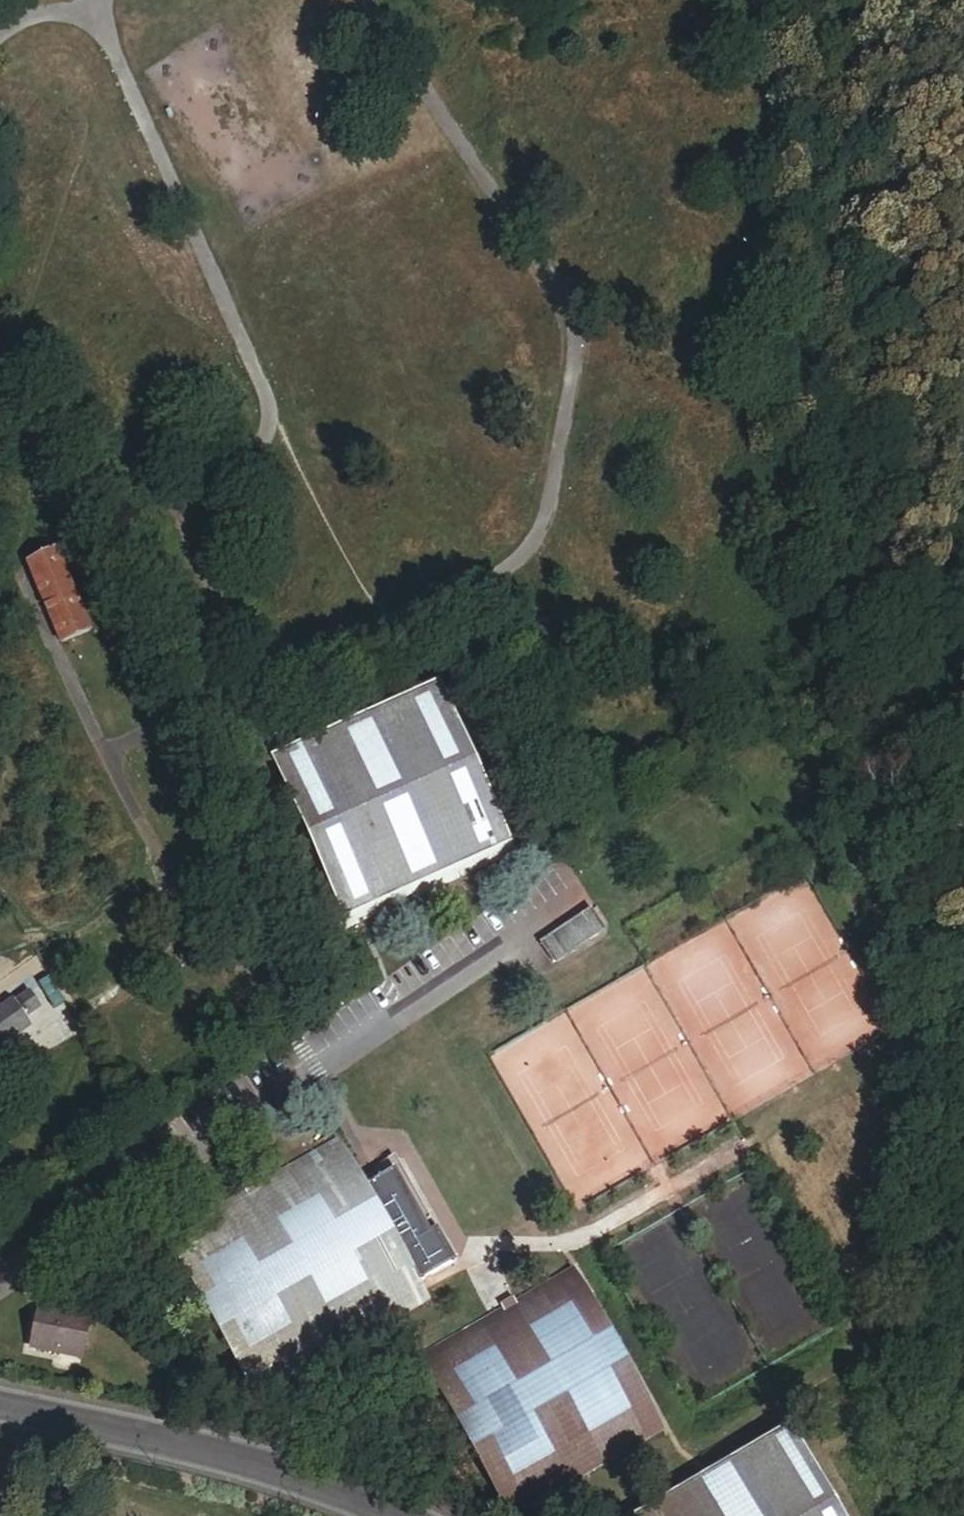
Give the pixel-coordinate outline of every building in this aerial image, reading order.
[(88,632),(53,552),(25,564),(60,645),(88,632)] [(436,678),(268,753),(346,928),(514,852),(436,678)] [(590,911),(538,945),(552,965),(603,932),(590,911)] [(31,1027),(25,1019),(39,1009),(27,992),(0,1011),(0,1049),(31,1027)] [(338,1141),(163,1239),(254,1400),(429,1301),(403,1256),(439,1236),(396,1161),(361,1181),(338,1141)] [(418,1356),(509,1515),(513,1515),(662,1431),(570,1270),(513,1302),(511,1298),(498,1306),(499,1309),(418,1356)] [(90,1321),(39,1311),(31,1350),(81,1360),(90,1321)] [(637,1515),(838,1515),(787,1429),(637,1515)]
